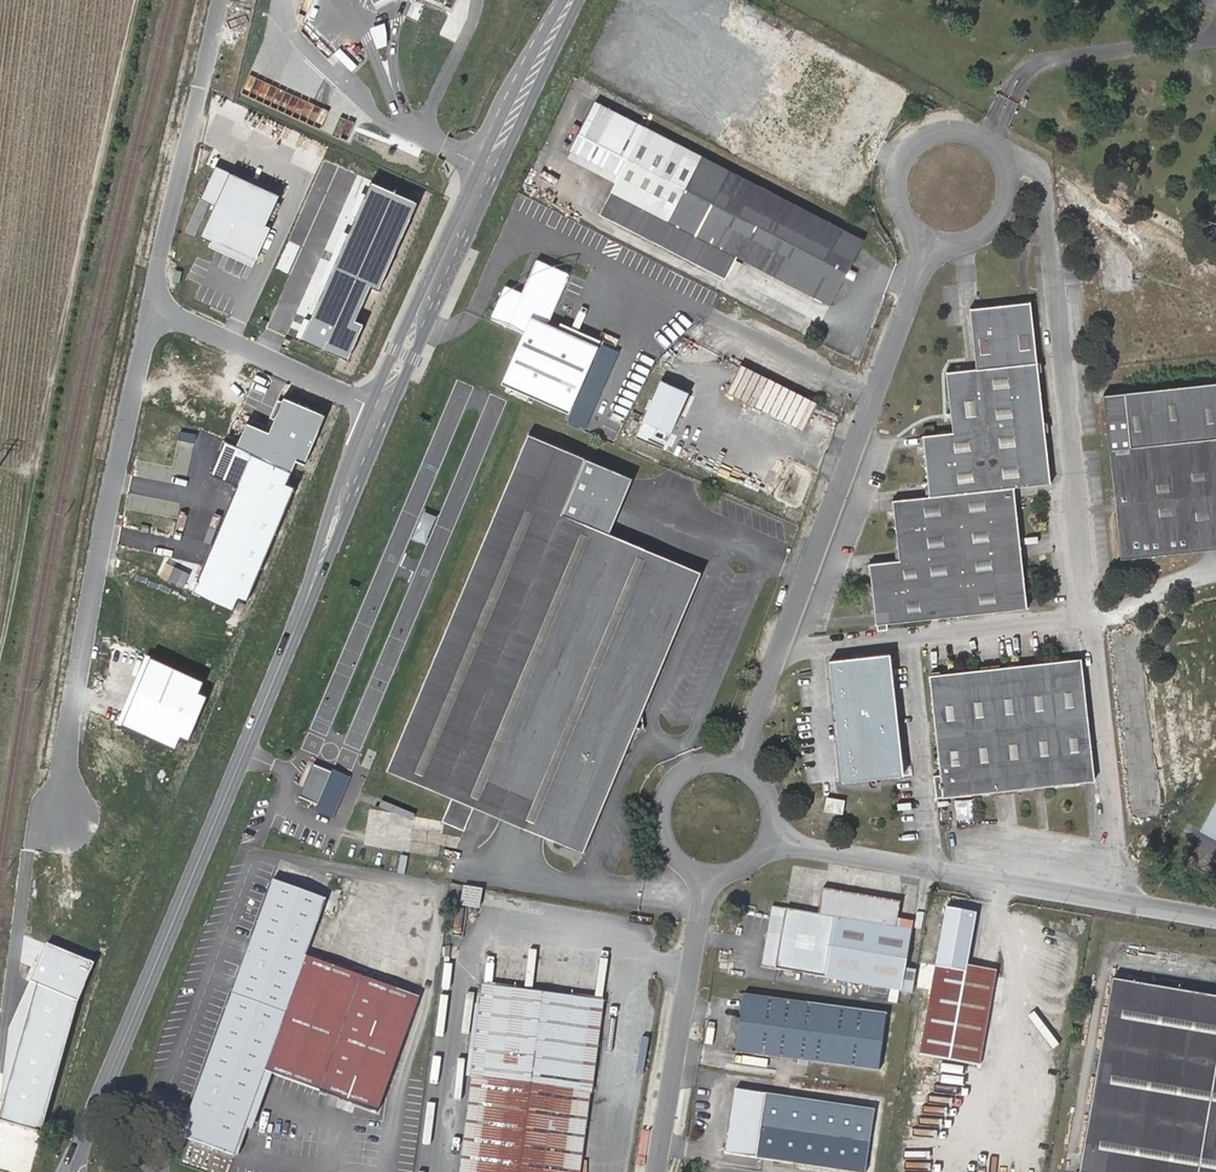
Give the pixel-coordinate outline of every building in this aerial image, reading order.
[(702,4),(716,13),(720,7),(709,0),(705,0),(702,4)] [(378,8),(375,1),(368,5),(372,11),(378,8)] [(333,62),(337,56),(322,45),(318,52),(333,62)] [(742,46),(739,61),(746,63),(750,48),(742,46)] [(776,122),(828,146),(859,79),(807,55),(776,122)] [(566,148),(620,176),(646,128),(591,100),(566,148)] [(695,127),(702,115),(682,102),(674,115),(695,127)] [(323,127),(329,111),(313,104),(306,119),(323,127)] [(774,142),(780,124),(773,122),(767,140),(774,142)] [(646,128),(620,176),(612,191),(626,199),(615,221),(725,277),(736,254),(829,302),(861,239),(646,128)] [(285,194),(219,164),(203,199),(219,207),(206,236),(218,242),(216,248),(253,265),(285,194)] [(384,292),(422,203),(375,183),(308,340),(352,359),(366,327),(360,322),(374,288),(384,292)] [(626,199),(612,191),(600,213),(615,221),(626,199)] [(595,342),(559,325),(548,321),(569,272),(536,257),(520,294),(505,287),(491,320),(520,332),(500,380),(566,409),(595,342)] [(726,275),(731,278),(740,263),(735,260),(726,275)] [(868,565),(875,625),(1026,608),(1013,488),(1051,484),(1030,301),(970,309),(977,370),(947,373),(954,433),(924,435),(930,498),(893,502),(899,562),(868,565)] [(561,321),(559,325),(595,342),(597,337),(561,321)] [(751,401),(763,375),(738,363),(726,388),(751,401)] [(654,372),(651,380),(667,388),(670,381),(654,372)] [(816,402),(763,375),(751,401),(802,426),(816,402)] [(1113,511),(1119,560),(1215,549),(1215,385),(1119,395),(1125,446),(1125,451),(1112,452),(1119,510),(1113,511)] [(331,416),(289,398),(273,434),(252,425),(242,449),(230,444),(215,478),(240,489),(195,595),(236,613),(242,599),(249,603),(299,488),(289,484),(299,462),(309,466),(331,416)] [(527,434),(504,489),(562,513),(585,459),(527,434)] [(1106,448),(1113,511),(1119,510),(1112,452),(1125,451),(1125,446),(1106,448)] [(794,502),(808,463),(793,458),(779,497),(794,502)] [(631,478),(585,459),(562,513),(608,532),(631,478)] [(757,489),(770,495),(777,477),(764,471),(757,489)] [(562,513),(504,489),(385,768),(451,796),(441,820),(463,829),(473,806),(582,852),(701,571),(608,532),(562,513)] [(903,774),(889,653),(829,660),(843,781),(903,774)] [(201,680),(150,658),(121,721),(171,745),(176,735),(185,739),(202,696),(197,693),(201,680)] [(944,795),(1096,778),(1083,659),(930,676),(944,795)] [(333,819),(350,778),(333,770),(331,775),(314,768),(301,799),(318,806),(315,812),(333,819)] [(825,809),(843,812),(844,801),(827,797),(825,809)] [(1200,830),(1215,838),(1215,800),(1200,830)] [(328,899),(275,883),(236,990),(182,1137),(236,1157),(267,1073),(378,1114),(420,1000),(309,958),(328,899)] [(458,904),(478,907),(481,887),(461,884),(458,904)] [(883,900),(822,888),(817,914),(772,906),(762,966),(883,987),(891,928),(879,925),(883,900)] [(904,968),(912,921),(896,918),(899,903),(883,900),(879,925),(891,928),(883,987),(915,993),(919,971),(904,968)] [(80,1002),(97,965),(51,945),(36,982),(11,1027),(5,1075),(13,1078),(3,1119),(45,1134),(80,1002)] [(937,961),(935,969),(993,979),(995,970),(937,961)] [(993,979),(935,969),(922,1053),(979,1063),(993,979)] [(1215,1089),(1215,998),(1113,980),(1079,1171),(1202,1171),(1215,1089)] [(464,1171),(574,1171),(585,1090),(593,1090),(604,1000),(482,984),(470,1074),(476,1075),(464,1171)] [(888,988),(886,1001),(897,1003),(899,990),(888,988)] [(900,1002),(909,1003),(911,993),(902,991),(900,1002)] [(885,1013),(743,995),(736,1052),(878,1070),(885,1013)] [(476,1075),(470,1074),(457,1171),(464,1171),(476,1075)] [(1202,1171),(1215,1171),(1215,1089),(1202,1171)] [(574,1171),(582,1171),(593,1090),(585,1090),(574,1171)] [(872,1110),(735,1090),(727,1153),(863,1171),(872,1110)]
